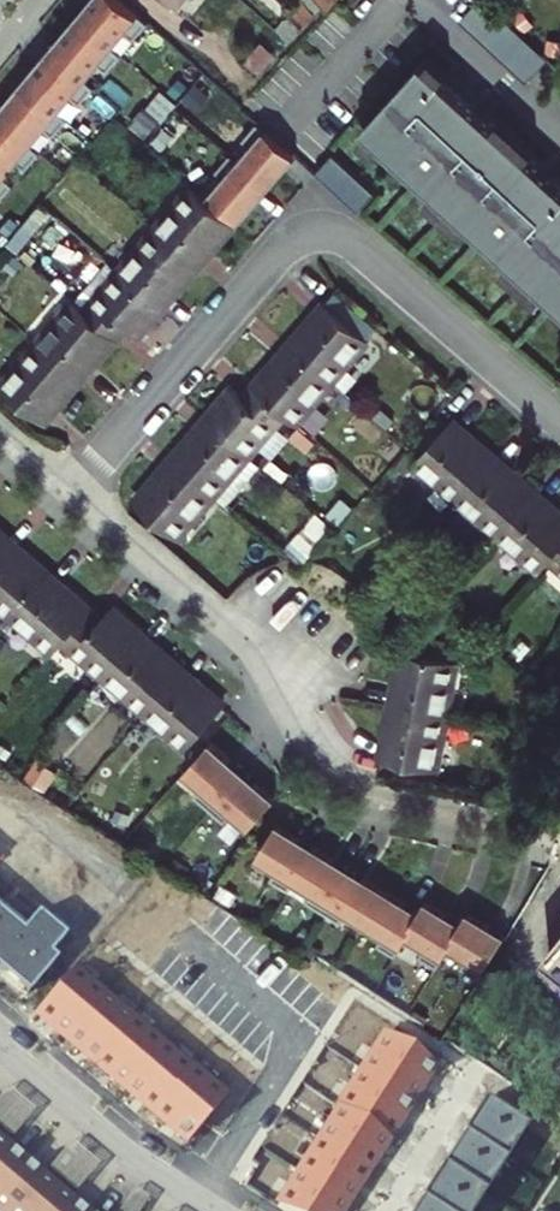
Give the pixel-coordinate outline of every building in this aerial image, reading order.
[(0,115),(0,176),(14,159),(23,167),(37,152),(28,144),(43,127),(52,135),(66,119),(57,111),(71,95),(80,103),(94,88),(85,80),(100,64),(109,71),(122,56),(113,48),(128,32),(137,40),(151,24),(124,0),(103,0),(0,115)] [(181,10),(189,0),(169,0),(181,10)] [(304,0),(293,11),(308,24),(318,13),(304,0)] [(304,0),(318,13),(324,5),(318,0),(304,0)] [(330,10),(339,0),(318,0),(324,5),(330,10)] [(531,80),(552,58),(490,0),(482,0),(465,18),(531,80)] [(291,42),(301,31),(288,18),(278,30),(291,42)] [(559,307),(559,184),(428,61),(367,127),(559,307)] [(226,178),(211,194),(237,218),(295,153),(260,121),(245,137),(254,145),(240,162),(231,154),(217,170),(226,178)] [(331,151),(314,170),(357,209),(374,190),(331,151)] [(9,183),(0,176),(0,193),(9,183)] [(159,287),(172,297),(199,265),(187,255),(196,244),(208,255),(235,224),(195,188),(87,314),(76,304),(5,387),(33,411),(43,400),(55,410),(81,380),(69,370),(78,359),(90,370),(125,328),(137,338),(163,307),(151,296),(159,287)] [(187,255),(199,265),(208,255),(196,244),(187,255)] [(151,296),(163,307),(172,297),(159,287),(151,296)] [(321,314),(332,323),(340,314),(329,304),(321,314)] [(296,366),(284,356),(258,387),(248,399),(237,389),(210,419),(221,429),(213,439),(201,429),(175,460),(186,470),(178,480),(167,470),(138,503),(179,537),(287,413),(298,422),(369,339),(340,314),(332,323),(321,314),(293,346),(304,356),(296,366)] [(304,356),(293,346),(284,356),(296,366),(304,356)] [(69,370),(81,380),(90,370),(78,359),(69,370)] [(43,400),(33,411),(45,421),(55,410),(43,400)] [(221,429),(210,419),(201,429),(213,439),(221,429)] [(443,433),(453,442),(463,430),(453,421),(443,433)] [(494,478),(485,469),(495,457),(463,430),(453,442),(443,433),(418,463),(542,570),(553,558),(559,564),(559,513),(546,502),(537,514),(526,505),(537,493),(505,466),(494,478)] [(485,469),(494,478),(505,466),(495,457),(485,469)] [(178,480),(186,470),(175,460),(167,470),(178,480)] [(537,514),(546,502),(537,493),(526,505),(537,514)] [(9,538),(0,531),(0,549),(9,538)] [(9,538),(0,549),(0,552),(9,560),(19,547),(9,538)] [(174,683),(185,671),(154,644),(143,657),(133,648),(144,635),(115,610),(105,621),(61,583),(50,596),(40,587),(51,574),(19,547),(9,560),(0,552),(0,602),(57,651),(67,639),(192,748),(227,706),(196,680),(185,693),(174,683)] [(61,583),(51,574),(40,587),(50,596),(61,583)] [(154,644),(144,635),(133,648),(143,657),(154,644)] [(404,749),(401,762),(437,769),(458,661),(406,650),(398,691),(414,694),(412,707),(395,704),(387,746),(404,749)] [(196,680),(185,671),(174,683),(185,693),(196,680)] [(398,691),(395,704),(412,707),(414,694),(398,691)] [(214,744),(191,771),(207,785),(199,795),(231,821),(239,813),(255,826),(278,799),(214,744)] [(384,759),(401,762),(404,749),(387,746),(384,759)] [(279,827),(260,858),(276,868),(270,878),(289,890),(295,880),(312,890),(306,900),(344,924),(350,914),(384,935),(378,945),(396,957),(409,937),(426,947),(419,957),(439,969),(451,949),(468,959),(462,969),(480,981),(506,941),(470,918),(464,929),(428,906),(422,916),(279,827)] [(22,931),(28,925),(0,902),(0,913),(22,931)] [(27,995),(56,960),(50,955),(65,937),(37,913),(28,925),(22,931),(0,913),(0,972),(27,995)] [(550,951),(559,958),(559,938),(550,951)] [(35,1012),(187,1141),(224,1098),(189,1068),(188,1069),(70,970),(35,1012)] [(278,1207),(284,1210),(339,1210),(433,1064),(388,1035),(278,1207)] [(20,1098),(6,1087),(0,1094),(0,1122),(20,1098)] [(10,1138),(34,1110),(20,1098),(0,1122),(0,1129),(10,1138)] [(526,1126),(484,1100),(472,1118),(471,1117),(461,1133),(462,1134),(451,1150),(450,1150),(412,1210),(472,1210),(526,1126)] [(47,1169),(61,1180),(84,1153),(70,1141),(47,1169)] [(22,1161),(0,1142),(0,1187),(22,1161)] [(61,1180),(74,1192),(98,1165),(84,1153),(61,1180)] [(0,1187),(0,1210),(35,1210),(54,1188),(22,1161),(0,1187)] [(35,1210),(82,1210),(54,1188),(35,1210)] [(147,1198),(132,1189),(118,1210),(139,1210),(147,1198)]
